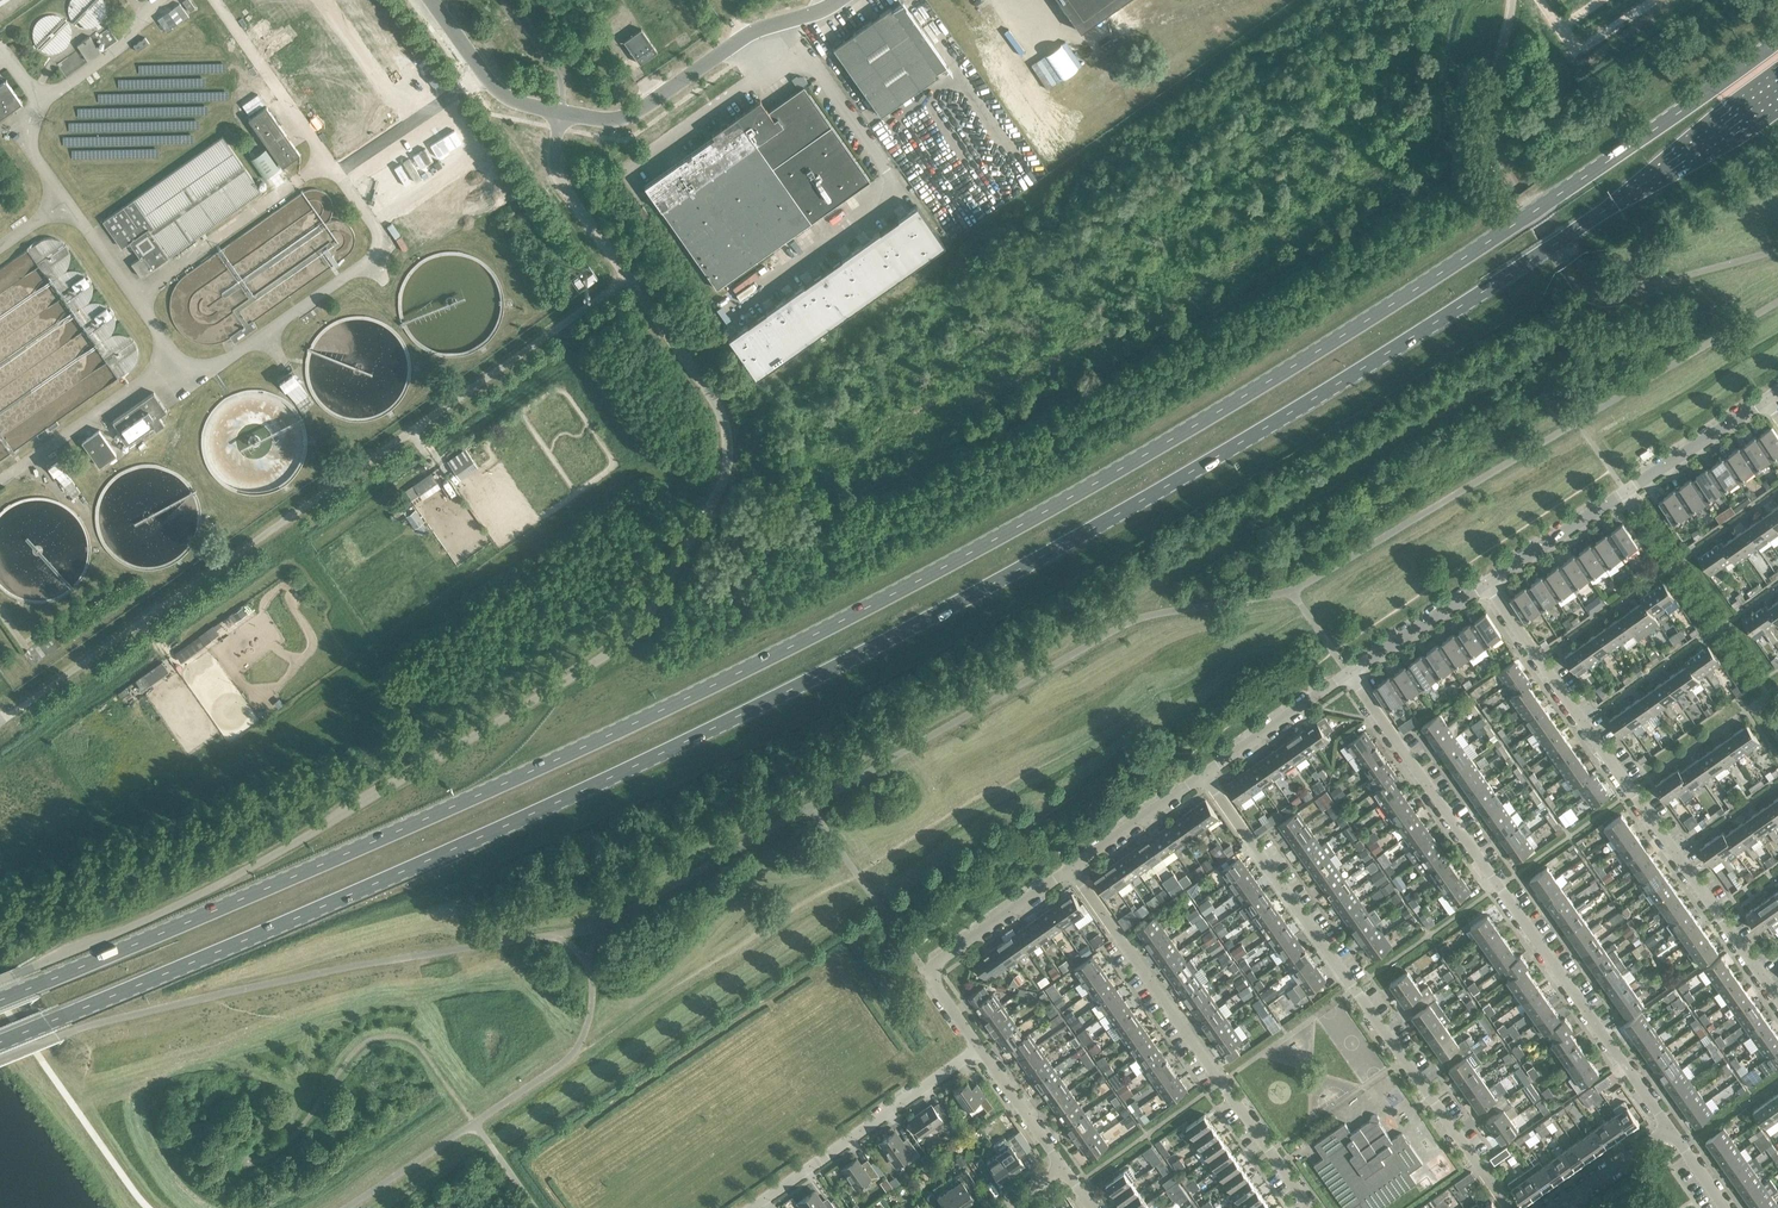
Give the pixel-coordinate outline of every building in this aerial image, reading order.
[(106,7),(106,4),(105,0),(104,0),(71,0),(70,3),(70,6),(70,10),(71,14),(73,17),(75,20),(78,22),(81,24),(84,25),(87,25),(90,25),(94,24),(98,22),(100,20),(103,17),(105,13),(106,10),(106,7)] [(189,0),(186,0),(183,2),(190,12),(195,8),(189,0)] [(901,0),(900,0),(902,4),(893,10),(891,7),(833,48),(880,116),(939,75),(936,72),(946,65),(901,0)] [(1080,32),(1125,0),(1058,0),(1080,32)] [(188,16),(180,4),(174,8),(182,20),(188,16)] [(172,27),(163,15),(158,20),(166,31),(172,27)] [(73,35),(72,32),(71,28),(70,25),(67,22),(65,20),(61,18),(57,17),(54,17),(52,17),(47,18),(44,20),(41,23),(39,26),(37,29),(37,32),(36,35),(37,38),(38,42),(40,46),(42,48),(45,50),(47,52),(51,53),(55,53),(58,53),(62,52),(65,50),(67,48),(69,45),(71,42),(72,38),(73,35)] [(66,76),(82,65),(116,40),(108,28),(99,35),(96,31),(76,45),(79,49),(57,64),(66,76)] [(657,52),(641,29),(624,41),(640,64),(657,52)] [(1115,46),(1111,40),(1100,47),(1104,53),(1115,46)] [(22,102),(6,79),(0,84),(0,117),(22,102)] [(761,100),(737,117),(713,134),(715,137),(645,186),(655,200),(661,210),(662,210),(717,289),(870,180),(804,86),(769,111),(761,100)] [(300,154),(295,148),(266,106),(248,119),(282,167),(300,154)] [(103,220),(104,221),(122,247),(129,242),(140,257),(131,263),(140,276),(261,191),(222,136),(103,220)] [(642,206),(638,210),(646,221),(651,218),(642,206)] [(917,206),(729,339),(756,378),(945,245),(917,206)] [(291,372),(280,380),(302,411),(313,403),(291,372)] [(153,392),(141,401),(113,421),(132,447),(164,424),(159,416),(167,411),(153,392)] [(1772,426),(1756,437),(1771,460),(1777,456),(1777,436),(1772,426)] [(100,467),(117,455),(100,430),(83,442),(100,467)] [(1771,460),(1756,437),(1739,448),(1755,471),(1771,460)] [(1755,471),(1739,448),(1723,458),(1738,482),(1755,471)] [(465,449),(447,461),(456,473),(473,461),(465,449)] [(1738,482),(1723,458),(1707,469),(1722,492),(1738,482)] [(58,477),(70,494),(72,498),(80,492),(65,472),(66,471),(57,459),(48,465),(57,478),(58,477)] [(1722,492),(1707,469),(1690,479),(1706,503),(1722,492)] [(431,473),(413,485),(419,494),(437,481),(431,473)] [(1706,503),(1690,479),(1674,490),(1689,513),(1706,503)] [(1769,479),(1762,484),(1767,490),(1773,486),(1769,479)] [(1749,489),(1745,492),(1748,496),(1751,501),(1757,497),(1753,490),(1751,492),(1749,489)] [(1689,513),(1674,490),(1658,501),(1673,524),(1689,513)] [(1748,496),(1732,507),(1736,513),(1751,501),(1748,496)] [(1767,514),(1777,529),(1777,506),(1767,514)] [(424,522),(415,510),(406,517),(415,528),(421,535),(428,529),(423,522),(424,522)] [(1715,517),(1720,523),(1727,518),(1723,511),(1715,517)] [(1767,514),(1756,522),(1770,541),(1772,540),(1771,537),(1777,532),(1777,529),(1767,514)] [(1770,541),(1756,522),(1745,529),(1757,547),(1766,540),(1768,543),(1770,541)] [(1638,547),(1623,524),(1607,534),(1622,558),(1638,547)] [(1699,528),(1691,533),(1696,541),(1704,535),(1699,528)] [(1757,547),(1745,529),(1734,537),(1748,557),(1750,555),(1748,553),(1757,547)] [(1622,558),(1607,534),(1590,545),(1606,568),(1622,558)] [(1748,557),(1734,537),(1723,545),(1733,559),(1735,562),(1744,556),(1746,558),(1748,557)] [(1721,542),(1710,550),(1723,569),(1726,568),(1724,566),(1733,559),(1723,545),(1721,542)] [(1606,568),(1590,545),(1574,556),(1589,579),(1606,568)] [(1723,569),(1710,550),(1698,558),(1710,575),(1712,574),(1715,578),(1721,574),(1718,570),(1720,569),(1721,571),(1723,569)] [(1589,579),(1574,556),(1558,566),(1573,589),(1589,579)] [(1573,589),(1558,566),(1542,577),(1557,600),(1573,589)] [(1640,569),(1633,574),(1638,581),(1645,576),(1640,569)] [(1775,572),(1769,576),(1772,581),(1777,577),(1777,576),(1775,572)] [(1633,574),(1625,579),(1631,586),(1638,581),(1633,574)] [(1557,600),(1542,577),(1525,587),(1541,611),(1557,600)] [(1663,582),(1652,591),(1666,610),(1668,614),(1680,606),(1663,582)] [(1759,584),(1753,588),(1756,592),(1762,588),(1759,584)] [(1541,611),(1525,587),(1509,598),(1524,621),(1541,611)] [(1756,592),(1753,588),(1747,592),(1750,596),(1756,592)] [(1666,610),(1652,591),(1641,598),(1643,601),(1653,616),(1662,610),(1663,612),(1666,610)] [(1600,598),(1596,601),(1600,607),(1604,604),(1600,598)] [(1737,599),(1731,603),(1734,608),(1740,604),(1737,599)] [(1659,625),(1653,616),(1643,601),(1632,609),(1648,632),(1659,625)] [(1767,608),(1777,623),(1777,601),(1767,608)] [(1765,605),(1754,613),(1767,631),(1769,629),(1777,623),(1767,608),(1765,605)] [(1648,632),(1632,609),(1621,617),(1637,640),(1648,632)] [(1486,613),(1470,624),(1485,647),(1501,636),(1486,613)] [(1767,631),(1754,613),(1743,621),(1755,639),(1764,632),(1767,631)] [(1577,616),(1570,621),(1573,626),(1580,621),(1577,616)] [(1637,640),(1621,617),(1609,625),(1623,644),(1626,648),(1637,640)] [(1568,618),(1561,623),(1567,630),(1573,626),(1570,621),(1568,618)] [(1485,647),(1470,624),(1454,634),(1469,658),(1485,647)] [(1623,644),(1609,625),(1598,633),(1611,650),(1620,644),(1621,646),(1623,644)] [(1698,633),(1695,628),(1689,633),(1693,637),(1698,633)] [(1774,635),(1771,630),(1765,634),(1769,639),(1774,635)] [(199,636),(175,653),(181,661),(205,644),(211,640),(205,632),(199,636)] [(1611,650),(1598,633),(1587,640),(1601,660),(1603,659),(1602,656),(1611,650)] [(1469,658),(1454,634),(1437,645),(1453,668),(1469,658)] [(1777,641),(1774,635),(1769,639),(1772,644),(1777,641)] [(1545,639),(1539,643),(1542,647),(1548,643),(1545,639)] [(1601,660),(1587,640),(1576,648),(1588,666),(1597,659),(1599,662),(1601,660)] [(1679,640),(1673,644),(1676,648),(1682,644),(1679,640)] [(1676,648),(1673,644),(1667,648),(1670,653),(1676,648)] [(1453,668),(1437,645),(1421,656),(1436,679),(1453,668)] [(1720,663),(1708,646),(1696,654),(1709,671),(1711,669),(1720,663)] [(1588,666),(1576,648),(1565,656),(1578,676),(1581,675),(1579,672),(1588,666)] [(1709,671),(1696,654),(1685,662),(1687,665),(1698,679),(1706,673),(1709,671)] [(1436,679),(1421,656),(1405,666),(1420,689),(1436,679)] [(1657,656),(1651,660),(1654,664),(1660,660),(1657,656)] [(1499,658),(1495,661),(1498,666),(1503,663),(1499,658)] [(1523,672),(1515,660),(1498,673),(1504,682),(1502,684),(1504,686),(1523,672)] [(1654,664),(1651,660),(1645,664),(1648,668),(1654,664)] [(168,671),(162,662),(136,681),(142,689),(168,671)] [(1700,682),(1698,679),(1687,665),(1676,672),(1689,690),(1691,688),(1700,682)] [(1420,689),(1405,666),(1389,677),(1404,700),(1420,689)] [(1635,671),(1629,675),(1632,680),(1638,676),(1635,671)] [(1716,676),(1713,671),(1707,675),(1711,680),(1716,676)] [(1531,683),(1523,672),(1504,686),(1505,688),(1507,686),(1514,695),(1528,685),(1531,683)] [(1689,690),(1676,672),(1665,680),(1677,698),(1686,692),(1689,690)] [(1632,680),(1629,675),(1622,680),(1626,684),(1632,680)] [(1720,681),(1716,676),(1711,680),(1714,685),(1720,681)] [(1404,700),(1389,677),(1372,687),(1388,711),(1404,700)] [(1469,680),(1462,684),(1465,689),(1472,684),(1469,680)] [(1677,698),(1665,680),(1654,688),(1666,706),(1669,704),(1677,698)] [(1536,696),(1528,685),(1514,695),(1511,698),(1517,707),(1515,708),(1516,710),(1536,696)] [(1737,686),(1732,689),(1736,696),(1741,692),(1737,686)] [(1612,687),(1606,691),(1609,695),(1615,691),(1612,687)] [(1666,706),(1654,688),(1643,696),(1655,713),(1664,708),(1666,706)] [(1475,689),(1470,692),(1475,698),(1479,695),(1475,689)] [(1696,695),(1693,690),(1687,694),(1691,699),(1696,695)] [(1609,695),(1606,691),(1600,695),(1603,700),(1609,695)] [(1700,700),(1696,695),(1691,699),(1694,704),(1700,700)] [(1544,707),(1536,696),(1516,710),(1518,712),(1520,711),(1526,720),(1544,707)] [(1655,713),(1643,696),(1632,704),(1644,721),(1647,719),(1655,713)] [(1475,706),(1471,700),(1466,703),(1471,709),(1475,706)] [(1644,721),(1632,704),(1621,712),(1633,729),(1641,723),(1644,721)] [(1674,711),(1670,705),(1665,709),(1669,714),(1674,711)] [(1479,712),(1475,706),(1471,709),(1475,715),(1479,712)] [(1486,706),(1482,709),(1486,715),(1490,712),(1486,706)] [(1551,719),(1544,707),(1526,720),(1532,729),(1530,730),(1532,732),(1551,719)] [(1678,716),(1674,711),(1669,714),(1672,719),(1678,716)] [(1495,718),(1490,712),(1486,715),(1491,721),(1495,718)] [(1633,729),(1621,712),(1609,720),(1621,737),(1623,739),(1625,738),(1624,736),(1633,729)] [(1448,725),(1439,714),(1422,726),(1430,738),(1448,725)] [(1414,715),(1398,726),(1404,734),(1419,723),(1414,715)] [(1317,721),(1305,730),(1318,749),(1330,740),(1326,734),(1333,729),(1324,716),(1317,721)] [(1559,730),(1551,719),(1532,732),(1533,735),(1536,733),(1542,742),(1559,730)] [(1652,726),(1648,721),(1643,725),(1646,730),(1652,726)] [(1490,728),(1486,722),(1482,725),(1486,731),(1490,728)] [(1455,736),(1448,725),(1430,738),(1438,749),(1455,736)] [(1747,725),(1735,733),(1749,752),(1751,751),(1750,749),(1759,742),(1747,725)] [(1655,731),(1652,726),(1646,730),(1650,735),(1655,731)] [(1495,734),(1490,728),(1486,731),(1490,737),(1495,734)] [(1502,728),(1498,731),(1502,737),(1506,734),(1502,728)] [(1356,729),(1340,740),(1345,746),(1346,745),(1354,756),(1373,743),(1365,731),(1360,735),(1356,729)] [(1318,749),(1305,730),(1294,737),(1307,756),(1318,749)] [(1567,741),(1559,730),(1542,742),(1548,751),(1546,752),(1547,755),(1567,741)] [(1749,752),(1735,733),(1724,741),(1737,758),(1746,752),(1747,754),(1749,752)] [(1510,740),(1506,734),(1502,737),(1506,743),(1510,740)] [(1463,747),(1455,736),(1438,749),(1446,760),(1463,747)] [(1307,756),(1294,737),(1283,745),(1296,764),(1307,756)] [(1575,752),(1567,741),(1547,755),(1549,757),(1551,755),(1557,764),(1575,752)] [(1737,758),(1724,741),(1713,749),(1727,768),(1729,767),(1728,764),(1737,758)] [(1381,754),(1373,743),(1354,756),(1362,767),(1381,754)] [(1506,751),(1502,744),(1498,748),(1502,754),(1506,751)] [(1296,764),(1283,745),(1272,753),(1285,772),(1296,764)] [(1471,759),(1463,747),(1446,760),(1454,771),(1471,759)] [(1727,768),(1713,749),(1702,756),(1714,774),(1723,767),(1725,770),(1727,768)] [(1518,750),(1513,753),(1518,759),(1522,756),(1518,750)] [(1510,757),(1506,751),(1502,754),(1506,760),(1510,757)] [(1583,763),(1575,752),(1557,764),(1564,773),(1562,775),(1563,777),(1583,763)] [(1285,772),(1272,753),(1261,761),(1274,780),(1285,772)] [(1389,765),(1381,754),(1362,767),(1370,778),(1389,765)] [(1637,760),(1640,764),(1646,760),(1643,755),(1637,760)] [(1526,762),(1522,756),(1518,759),(1522,765),(1526,762)] [(1719,780),(1714,774),(1702,756),(1691,764),(1705,784),(1707,787),(1719,780)] [(1479,770),(1471,759),(1454,771),(1461,782),(1479,770)] [(1274,780),(1261,761),(1249,769),(1263,788),(1274,780)] [(1591,774),(1583,763),(1563,777),(1565,779),(1567,777),(1573,786),(1576,784),(1591,774)] [(1705,784),(1691,764),(1680,772),(1690,786),(1692,789),(1701,783),(1703,785),(1705,784)] [(1397,776),(1389,765),(1370,778),(1377,789),(1392,780),(1397,776)] [(1522,773),(1518,767),(1513,770),(1517,776),(1522,773)] [(1324,768),(1319,772),(1322,776),(1324,778),(1329,775),(1324,768)] [(1263,788),(1249,769),(1238,777),(1252,795),(1263,788)] [(1678,769),(1667,777),(1680,796),(1683,795),(1681,793),(1690,786),(1680,772),(1678,769)] [(1487,781),(1479,770),(1461,782),(1469,793),(1487,781)] [(1533,772),(1529,775),(1533,781),(1537,778),(1533,772)] [(1594,772),(1591,774),(1576,784),(1582,793),(1580,795),(1582,797),(1601,783),(1594,772)] [(1526,779),(1522,773),(1517,776),(1522,782),(1526,779)] [(1252,795),(1238,777),(1227,785),(1240,804),(1252,795)] [(1680,796),(1667,777),(1655,785),(1667,802),(1677,796),(1678,798),(1680,796)] [(1542,784),(1537,778),(1533,781),(1537,787),(1542,784)] [(1321,779),(1312,785),(1317,793),(1326,787),(1321,779)] [(1400,790),(1392,780),(1377,789),(1373,792),(1381,804),(1400,790)] [(1761,780),(1755,784),(1758,788),(1764,784),(1761,780)] [(1495,792),(1487,781),(1469,793),(1477,804),(1495,792)] [(1610,795),(1601,783),(1582,797),(1583,799),(1586,798),(1592,807),(1610,795)] [(1758,788),(1755,784),(1749,788),(1752,792),(1758,788)] [(1340,786),(1331,792),(1337,801),(1346,795),(1340,786)] [(1310,789),(1301,796),(1306,802),(1314,795),(1310,789)] [(1537,795),(1533,789),(1529,792),(1533,798),(1537,795)] [(1328,790),(1320,796),(1328,807),(1336,802),(1328,790)] [(1407,802),(1400,790),(1381,804),(1389,815),(1407,802)] [(1502,803),(1495,792),(1477,804),(1485,815),(1502,803)] [(1549,794),(1545,797),(1549,804),(1553,800),(1549,794)] [(1542,801),(1537,795),(1533,798),(1537,804),(1542,801)] [(1739,795),(1732,799),(1736,804),(1742,799),(1739,795)] [(1301,796),(1292,802),(1295,806),(1303,800),(1301,796)] [(1769,804),(1777,817),(1777,798),(1769,804)] [(1502,803),(1485,815),(1493,826),(1510,814),(1516,810),(1508,799),(1502,803)] [(1736,804),(1732,799),(1726,804),(1729,808),(1736,804)] [(1206,800),(1194,808),(1207,827),(1219,819),(1206,800)] [(1557,807),(1553,800),(1549,804),(1553,810),(1557,807)] [(1348,801),(1341,805),(1345,811),(1352,807),(1348,801)] [(1415,813),(1407,802),(1389,815),(1397,826),(1415,813)] [(1290,803),(1282,809),(1286,815),(1295,809),(1290,803)] [(1337,803),(1329,808),(1336,818),(1344,813),(1337,803)] [(1769,804),(1758,812),(1770,830),(1773,828),(1777,824),(1777,817),(1769,804)] [(1354,807),(1346,813),(1351,821),(1360,815),(1354,807)] [(1207,827),(1194,808),(1183,816),(1196,834),(1207,827)] [(1553,817),(1549,811),(1545,814),(1549,820),(1553,817)] [(1716,811),(1710,815),(1713,819),(1719,815),(1716,811)] [(1306,823),(1297,812),(1279,825),(1287,837),(1306,823)] [(1770,830),(1758,812),(1747,820),(1759,837),(1768,831),(1770,830)] [(1423,824),(1415,813),(1397,826),(1404,837),(1423,824)] [(1344,814),(1337,820),(1342,827),(1349,822),(1344,814)] [(1518,825),(1510,814),(1493,826),(1501,837),(1518,825)] [(1629,826),(1622,815),(1604,827),(1612,838),(1629,826)] [(1713,819),(1710,815),(1704,819),(1707,824),(1713,819)] [(1196,834),(1183,816),(1172,823),(1185,842),(1196,834)] [(1557,823),(1553,817),(1549,820),(1553,826),(1557,823)] [(1565,817),(1561,820),(1565,826),(1569,823),(1565,817)] [(1270,819),(1254,830),(1258,835),(1274,824),(1272,821),(1270,819)] [(1759,837),(1747,820),(1736,828),(1748,845),(1751,843),(1759,837)] [(1185,842),(1172,823),(1161,831),(1174,850),(1185,842)] [(1313,835),(1306,823),(1287,837),(1295,848),(1313,835)] [(1431,835),(1423,824),(1404,837),(1412,848),(1431,835)] [(1351,825),(1344,830),(1351,841),(1359,836),(1351,825)] [(1526,836),(1518,825),(1501,837),(1508,849),(1526,836)] [(1637,837),(1629,826),(1612,838),(1606,842),(1612,851),(1614,850),(1618,847),(1619,849),(1637,837)] [(1694,827),(1688,831),(1691,835),(1697,831),(1694,827)] [(1748,845),(1736,828),(1725,836),(1737,853),(1745,847),(1748,845)] [(1777,834),(1774,829),(1769,833),(1772,838),(1777,834)] [(1376,830),(1364,839),(1369,846),(1381,837),(1376,830)] [(1174,850),(1161,831),(1150,839),(1163,858),(1174,850)] [(1723,833),(1711,840),(1724,858),(1726,856),(1728,858),(1730,861),(1738,855),(1737,853),(1725,836),(1723,833)] [(1321,846),(1313,835),(1295,848),(1302,859),(1321,846)] [(1439,846),(1431,835),(1412,848),(1420,860),(1439,846)] [(1534,848),(1526,836),(1508,849),(1517,860),(1534,848)] [(1644,847),(1637,837),(1619,849),(1621,851),(1627,859),(1644,847)] [(1163,858),(1150,839),(1138,847),(1152,866),(1159,861),(1162,865),(1165,863),(1162,858),(1163,858)] [(1360,840),(1355,844),(1359,850),(1365,846),(1360,840)] [(1724,858),(1711,840),(1700,849),(1712,866),(1721,860),(1724,858)] [(1377,841),(1369,846),(1375,855),(1383,849),(1377,841)] [(1327,842),(1321,846),(1302,859),(1310,870),(1329,857),(1335,853),(1327,842)] [(1231,844),(1224,849),(1226,853),(1234,848),(1231,844)] [(1756,850),(1752,845),(1747,849),(1750,854),(1756,850)] [(1447,857),(1439,846),(1420,860),(1414,864),(1422,875),(1428,871),(1447,857)] [(1152,866),(1138,847),(1127,855),(1140,874),(1152,866)] [(1221,847),(1212,854),(1218,863),(1228,856),(1221,847)] [(1651,858),(1644,847),(1627,859),(1633,868),(1634,870),(1651,858)] [(1759,855),(1756,850),(1750,854),(1754,859),(1759,855)] [(1140,874),(1127,855),(1116,863),(1129,882),(1140,874)] [(1388,855),(1380,861),(1384,866),(1393,861),(1388,855)] [(1772,856),(1764,862),(1768,867),(1776,862),(1772,856)] [(1220,870),(1229,882),(1247,869),(1239,857),(1220,870)] [(1337,868),(1329,857),(1310,870),(1318,881),(1337,868)] [(1455,868),(1447,857),(1428,871),(1436,882),(1455,868)] [(1659,868),(1651,858),(1634,870),(1636,872),(1642,880),(1659,868)] [(1731,863),(1730,861),(1728,858),(1722,862),(1726,867),(1731,863)] [(1209,860),(1202,865),(1207,872),(1214,867),(1209,860)] [(1375,860),(1367,866),(1371,873),(1380,867),(1375,860)] [(1129,882),(1116,863),(1105,871),(1118,889),(1129,882)] [(1735,868),(1731,863),(1726,867),(1729,872),(1735,868)] [(1391,864),(1385,868),(1390,875),(1396,871),(1391,864)] [(1201,866),(1190,873),(1195,880),(1206,873),(1201,866)] [(1555,878),(1547,867),(1530,879),(1538,890),(1555,878)] [(1345,879),(1337,868),(1318,881),(1326,893),(1345,879)] [(1462,880),(1455,868),(1436,882),(1444,893),(1462,880)] [(1606,873),(1602,868),(1597,872),(1601,877),(1606,873)] [(1666,879),(1659,868),(1642,880),(1648,889),(1649,891),(1666,879)] [(1255,880),(1247,869),(1229,882),(1236,893),(1255,880)] [(1118,889),(1105,871),(1093,879),(1107,898),(1118,889)] [(1382,871),(1375,876),(1380,883),(1387,878),(1382,871)] [(1746,873),(1745,878),(1748,882),(1753,878),(1749,871),(1746,873)] [(1186,872),(1177,879),(1184,888),(1193,882),(1186,872)] [(1601,877),(1606,884),(1613,878),(1609,872),(1601,877)] [(1400,875),(1393,879),(1398,886),(1405,882),(1400,875)] [(1562,889),(1561,887),(1555,878),(1538,890),(1545,901),(1562,889)] [(1177,879),(1166,887),(1173,896),(1184,888),(1177,879)] [(1353,890),(1345,879),(1326,893),(1334,904),(1353,890)] [(1674,889),(1666,879),(1649,891),(1650,893),(1657,901),(1674,889)] [(1263,891),(1255,880),(1236,893),(1244,904),(1263,891)] [(1471,891),(1462,880),(1444,893),(1452,904),(1471,891)] [(1390,882),(1381,889),(1386,895),(1395,889),(1390,882)] [(1380,888),(1372,894),(1376,901),(1384,895),(1380,888)] [(1570,899),(1564,891),(1562,889),(1545,901),(1553,911),(1570,899)] [(1681,900),(1674,889),(1657,901),(1663,910),(1664,912),(1681,900)] [(1163,890),(1155,895),(1157,897),(1161,904),(1170,898),(1165,891),(1163,890)] [(1361,901),(1353,890),(1334,904),(1342,915),(1361,901)] [(1271,902),(1263,891),(1244,904),(1252,915),(1271,902)] [(1412,891),(1405,896),(1409,902),(1416,897),(1412,891)] [(1777,891),(1767,899),(1777,914),(1777,892),(1777,891)] [(1398,893),(1392,897),(1396,903),(1402,899),(1398,893)] [(1072,894),(1060,902),(1074,921),(1085,913),(1085,912),(1088,910),(1082,902),(1079,904),(1072,894)] [(1187,896),(1181,901),(1186,907),(1192,903),(1187,896)] [(1157,897),(1150,902),(1155,909),(1161,904),(1157,897)] [(1416,897),(1409,902),(1413,908),(1420,903),(1416,897)] [(1577,910),(1576,908),(1570,899),(1553,911),(1560,922),(1577,910)] [(1767,899),(1757,906),(1769,923),(1767,925),(1770,929),(1774,926),(1775,928),(1777,925),(1777,914),(1767,899)] [(1209,900),(1199,907),(1205,915),(1215,908),(1209,900)] [(1688,910),(1681,900),(1664,912),(1665,914),(1671,922),(1688,910)] [(1368,913),(1361,901),(1342,915),(1350,926),(1368,913)] [(1074,921),(1060,902),(1049,910),(1063,928),(1074,921)] [(1279,913),(1271,902),(1252,915),(1260,927),(1279,913)] [(1769,923),(1757,906),(1746,914),(1758,931),(1767,925),(1769,923)] [(1142,907),(1134,913),(1139,920),(1147,914),(1142,907)] [(1374,908),(1368,913),(1350,926),(1357,937),(1376,924),(1382,920),(1374,908)] [(1409,908),(1404,912),(1409,918),(1413,915),(1409,908)] [(1197,909),(1187,916),(1193,924),(1203,917),(1197,909)] [(1063,928),(1049,910),(1038,917),(1052,936),(1063,928)] [(1585,920),(1579,912),(1577,910),(1560,922),(1567,932),(1585,920)] [(1696,921),(1688,910),(1671,922),(1667,925),(1673,934),(1677,931),(1679,933),(1696,921)] [(1213,911),(1205,916),(1211,924),(1218,919),(1213,911)] [(1620,911),(1615,915),(1619,921),(1625,917),(1620,911)] [(1134,913),(1126,918),(1131,925),(1139,920),(1134,913)] [(1287,925),(1279,913),(1260,927),(1268,938),(1287,925)] [(1426,914),(1420,918),(1425,924),(1431,920),(1426,914)] [(1495,926),(1488,915),(1471,927),(1478,938),(1495,926)] [(1414,916),(1404,923),(1409,929),(1419,922),(1414,916)] [(1052,936),(1038,917),(1027,925),(1040,944),(1052,936)] [(1136,930),(1144,941),(1163,928),(1155,917),(1136,930)] [(1203,917),(1195,923),(1201,931),(1209,925),(1203,917)] [(1431,920),(1425,924),(1429,929),(1437,924),(1433,919),(1431,920)] [(1592,931),(1591,929),(1585,920),(1567,932),(1575,943),(1592,931)] [(1703,931),(1696,921),(1679,933),(1680,935),(1686,943),(1703,931)] [(1222,923),(1215,928),(1221,937),(1229,932),(1222,923)] [(1384,935),(1376,924),(1357,937),(1365,948),(1384,935)] [(1040,944),(1027,925),(1016,933),(1029,952),(1040,944)] [(1193,925),(1186,929),(1189,933),(1195,928),(1193,925)] [(1295,936),(1287,925),(1268,938),(1276,949),(1295,936)] [(1503,937),(1495,926),(1478,938),(1486,949),(1503,937)] [(1623,930),(1627,937),(1633,932),(1629,926),(1623,930)] [(1171,939),(1163,928),(1144,941),(1152,953),(1171,939)] [(1212,931),(1204,936),(1210,945),(1218,939),(1212,931)] [(1599,941),(1593,933),(1592,931),(1575,943),(1582,953),(1599,941)] [(1711,942),(1703,931),(1686,943),(1692,952),(1694,954),(1711,942)] [(1029,952),(1016,933),(1005,941),(1018,960),(1029,952)] [(1099,934),(1090,940),(1095,947),(1104,941),(1099,934)] [(1392,946),(1384,935),(1365,948),(1373,960),(1392,946)] [(1654,935),(1646,940),(1650,945),(1657,940),(1654,935)] [(1230,936),(1223,941),(1228,948),(1235,943),(1230,936)] [(1276,949),(1270,953),(1278,964),(1284,960),(1302,947),(1295,936),(1276,949)] [(1510,947),(1503,937),(1486,949),(1493,959),(1510,947)] [(1179,950),(1171,939),(1152,953),(1160,964),(1179,950)] [(1218,939),(1210,945),(1216,952),(1223,947),(1218,939)] [(1018,960),(1005,941),(994,949),(1007,968),(1018,960)] [(1607,952),(1605,950),(1599,941),(1582,953),(1590,964),(1607,952)] [(1718,953),(1711,942),(1694,954),(1695,956),(1701,965),(1718,953)] [(1242,944),(1231,952),(1236,960),(1247,952),(1242,944)] [(1441,948),(1444,952),(1450,948),(1447,944),(1441,948)] [(1088,945),(1079,951),(1083,957),(1092,951),(1088,945)] [(1310,958),(1302,947),(1284,960),(1291,971),(1310,958)] [(1517,957),(1510,947),(1493,959),(1501,970),(1504,967),(1517,958),(1517,957)] [(1007,968),(994,949),(974,963),(984,978),(993,972),(996,976),(1007,968)] [(1187,961),(1179,950),(1160,964),(1168,975),(1187,961)] [(1620,958),(1614,950),(1613,951),(1608,954),(1607,952),(1590,964),(1597,974),(1620,958)] [(1226,951),(1218,956),(1221,959),(1229,954),(1226,951)] [(1434,959),(1441,955),(1438,951),(1431,955),(1434,959)] [(1229,954),(1221,959),(1226,967),(1234,961),(1229,954)] [(1521,955),(1517,957),(1517,958),(1504,967),(1511,977),(1511,978),(1525,968),(1529,966),(1521,955)] [(1074,969),(1082,981),(1101,968),(1093,956),(1074,969)] [(1704,969),(1712,981),(1729,968),(1721,957),(1704,969)] [(1291,971),(1286,975),(1293,986),(1318,969),(1310,958),(1291,971)] [(1597,974),(1605,985),(1622,973),(1620,971),(1625,968),(1626,967),(1620,958),(1597,974)] [(1190,959),(1187,961),(1168,975),(1176,986),(1198,970),(1190,959)] [(1245,959),(1239,964),(1244,971),(1250,967),(1245,959)] [(1668,959),(1662,963),(1668,971),(1674,967),(1668,959)] [(1067,960),(1059,966),(1063,972),(1071,966),(1067,960)] [(1453,965),(1456,970),(1462,965),(1459,961),(1453,965)] [(1234,962),(1228,966),(1233,973),(1239,969),(1234,962)] [(1622,973),(1605,985),(1612,996),(1629,983),(1636,979),(1631,972),(1634,971),(1640,967),(1637,962),(1631,967),(1629,965),(1626,967),(1625,968),(1628,972),(1623,975),(1622,973)] [(1465,969),(1462,965),(1456,970),(1459,974),(1465,969)] [(1054,966),(1048,971),(1053,978),(1060,974),(1054,966)] [(1109,979),(1101,968),(1082,981),(1090,992),(1109,979)] [(1511,978),(1511,977),(1508,980),(1515,991),(1532,979),(1525,968),(1511,978)] [(1737,979),(1729,968),(1712,981),(1720,992),(1737,979)] [(1198,970),(1176,986),(1184,997),(1202,984),(1208,980),(1200,969),(1198,970)] [(1253,969),(1249,972),(1254,979),(1258,976),(1253,969)] [(1326,981),(1318,969),(1293,986),(1302,998),(1326,981)] [(1449,971),(1443,975),(1448,981),(1453,977),(1449,971)] [(1415,983),(1407,972),(1390,984),(1398,995),(1415,983)] [(1018,974),(1014,977),(1019,985),(1023,982),(1018,974)] [(1046,976),(1037,982),(1041,987),(1049,981),(1046,976)] [(1243,976),(1235,982),(1240,990),(1248,984),(1243,976)] [(1014,977),(1009,984),(1017,986),(1019,985),(1014,977)] [(1116,990),(1109,979),(1090,992),(1098,1003),(1116,990)] [(1261,979),(1256,982),(1261,989),(1265,986),(1261,979)] [(1540,989),(1532,979),(1515,991),(1523,1001),(1540,989)] [(1745,990),(1737,979),(1720,992),(1728,1003),(1745,990)] [(1686,981),(1678,987),(1682,992),(1690,987),(1686,981)] [(1054,982),(1046,988),(1054,999),(1062,994),(1054,982)] [(1468,986),(1471,991),(1477,986),(1474,982),(1468,986)] [(998,983),(996,990),(1005,992),(1007,985),(998,983)] [(1421,991),(1415,983),(1398,995),(1406,1005),(1417,998),(1420,1002),(1433,993),(1428,986),(1421,991)] [(1636,994),(1635,992),(1629,983),(1612,996),(1619,1006),(1636,994)] [(983,984),(967,996),(983,1018),(1002,1004),(993,993),(991,995),(983,984)] [(1210,995),(1202,984),(1184,997),(1191,1008),(1210,995)] [(1273,986),(1261,994),(1266,1002),(1279,993),(1273,986)] [(1480,990),(1477,986),(1471,991),(1474,995),(1480,990)] [(1248,987),(1241,992),(1246,1000),(1254,995),(1248,987)] [(1463,988),(1457,992),(1460,996),(1465,992),(1463,988)] [(1547,1000),(1540,989),(1523,1001),(1530,1012),(1547,1000)] [(1124,1001),(1116,990),(1098,1003),(1105,1014),(1124,1001)] [(1753,1002),(1745,990),(1728,1003),(1735,1014),(1753,1002)] [(1044,993),(1039,996),(1044,1003),(1049,1000),(1044,993)] [(1439,1001),(1433,993),(1420,1002),(1424,1007),(1413,1015),(1420,1026),(1443,1010),(1437,1002),(1439,1001)] [(1644,1005),(1638,996),(1636,994),(1619,1006),(1627,1017),(1644,1005)] [(1218,1006),(1210,995),(1191,1008),(1199,1019),(1218,1006)] [(1061,996),(1054,1001),(1059,1008),(1066,1003),(1061,996)] [(1260,999),(1253,1004),(1258,1012),(1265,1007),(1260,999)] [(1472,1012),(1478,1008),(1472,999),(1466,1004),(1472,1012)] [(1554,1010),(1547,1000),(1530,1012),(1537,1022),(1554,1010)] [(1132,1012),(1124,1001),(1105,1014),(1113,1025),(1132,1012)] [(1761,1013),(1753,1002),(1735,1014),(1743,1025),(1761,1013)] [(1483,1007),(1486,1012),(1492,1007),(1489,1003),(1483,1007)] [(1009,1015),(1002,1004),(983,1018),(991,1029),(1009,1015)] [(1054,1006),(1046,1012),(1051,1019),(1059,1013),(1054,1006)] [(1226,1017),(1218,1006),(1199,1019),(1207,1031),(1226,1017)] [(1265,1007),(1258,1012),(1264,1019),(1271,1014),(1265,1007)] [(1495,1011),(1492,1007),(1486,1012),(1488,1016),(1495,1011)] [(1071,1010),(1064,1015),(1069,1023),(1076,1018),(1071,1010)] [(1451,1021),(1443,1010),(1420,1026),(1428,1037),(1445,1025),(1451,1021)] [(1562,1020),(1554,1010),(1537,1022),(1533,1025),(1541,1036),(1549,1030),(1548,1030),(1562,1021),(1562,1020)] [(1113,1025),(1108,1030),(1115,1041),(1121,1037),(1140,1023),(1132,1012),(1113,1025)] [(1642,1013),(1624,1025),(1633,1036),(1650,1024),(1642,1013)] [(1769,1024),(1761,1013),(1743,1025),(1751,1036),(1769,1024)] [(1017,1026),(1009,1015),(991,1029),(998,1040),(1017,1026)] [(1475,1019),(1474,1020),(1476,1022),(1477,1022),(1478,1024),(1477,1024),(1479,1027),(1480,1026),(1481,1027),(1480,1028),(1481,1030),(1482,1030),(1483,1031),(1482,1031),(1484,1034),(1485,1033),(1486,1034),(1491,1030),(1481,1015),(1475,1019)] [(1058,1016),(1054,1019),(1058,1024),(1062,1021),(1058,1016)] [(1234,1028),(1226,1017),(1207,1031),(1215,1042),(1234,1028)] [(1078,1018),(1070,1023),(1075,1030),(1082,1024),(1078,1018)] [(1565,1018),(1562,1020),(1562,1021),(1548,1030),(1549,1030),(1556,1040),(1556,1041),(1569,1031),(1570,1031),(1573,1029),(1565,1018)] [(1148,1035),(1140,1023),(1121,1037),(1129,1048),(1148,1035)] [(1497,1028),(1500,1033),(1507,1028),(1504,1024),(1497,1028)] [(1658,1035),(1650,1024),(1633,1036),(1640,1048),(1658,1035)] [(1776,1035),(1769,1024),(1751,1036),(1759,1047),(1776,1035)] [(1452,1035),(1445,1025),(1428,1037),(1435,1047),(1452,1035)] [(1025,1037),(1017,1026),(998,1040),(1007,1051),(1011,1048),(1025,1037)] [(1086,1028),(1078,1034),(1085,1045),(1093,1039),(1086,1028)] [(1242,1040),(1234,1028),(1215,1042),(1223,1053),(1242,1040)] [(1510,1032),(1507,1028),(1500,1033),(1503,1037),(1510,1032)] [(1556,1041),(1556,1040),(1552,1043),(1560,1054),(1577,1042),(1570,1031),(1569,1031),(1556,1041)] [(1029,1034),(1025,1037),(1011,1048),(1019,1059),(1038,1045),(1029,1034)] [(1156,1046),(1148,1035),(1129,1048),(1137,1059),(1156,1046)] [(1458,1043),(1452,1035),(1435,1047),(1443,1058),(1454,1050),(1457,1055),(1471,1046),(1465,1038),(1458,1043)] [(1666,1046),(1658,1035),(1640,1048),(1648,1059),(1666,1046)] [(1776,1035),(1759,1047),(1767,1058),(1777,1050),(1777,1037),(1776,1035)] [(1075,1037),(1070,1040),(1075,1048),(1080,1044),(1075,1037)] [(1461,1060),(1450,1068),(1457,1079),(1474,1067),(1482,1062),(1476,1053),(1488,1045),(1483,1037),(1471,1046),(1457,1055),(1461,1060)] [(1584,1052),(1577,1042),(1560,1054),(1567,1064),(1584,1052)] [(1097,1044),(1090,1049),(1094,1055),(1101,1050),(1097,1044)] [(1045,1057),(1038,1045),(1019,1059),(1027,1070),(1045,1057)] [(1512,1049),(1515,1054),(1522,1049),(1519,1045),(1512,1049)] [(1164,1057),(1156,1046),(1137,1059),(1145,1070),(1164,1057)] [(1674,1057),(1666,1046),(1648,1059),(1656,1070),(1674,1057)] [(1240,1055),(1235,1048),(1224,1055),(1229,1062),(1239,1055),(1240,1055)] [(1525,1053),(1522,1049),(1515,1054),(1518,1058),(1525,1053)] [(1767,1058),(1775,1070),(1777,1068),(1777,1050),(1767,1058)] [(1086,1052),(1080,1056),(1085,1063),(1090,1058),(1086,1052)] [(1509,1065),(1515,1060),(1509,1052),(1503,1056),(1509,1065)] [(1592,1063),(1584,1052),(1567,1064),(1574,1075),(1592,1063)] [(1104,1056),(1097,1061),(1102,1068),(1109,1063),(1104,1056)] [(1053,1068),(1045,1057),(1027,1070),(1034,1081),(1053,1068)] [(1171,1068),(1164,1057),(1145,1070),(1153,1081),(1171,1068)] [(1681,1069),(1674,1057),(1656,1070),(1664,1081),(1681,1069)] [(1090,1058),(1085,1063),(1089,1069),(1095,1065),(1090,1058)] [(1109,1063),(1103,1068),(1108,1076),(1114,1072),(1109,1063)] [(1599,1074),(1592,1063),(1574,1075),(1568,1079),(1577,1093),(1584,1088),(1582,1086),(1599,1074)] [(1527,1070),(1530,1075),(1536,1070),(1533,1066),(1527,1070)] [(1482,1077),(1474,1067),(1457,1079),(1465,1089),(1482,1077)] [(1061,1079),(1053,1068),(1034,1081),(1042,1092),(1061,1079)] [(1179,1079),(1171,1068),(1153,1081),(1160,1092),(1179,1079)] [(1689,1080),(1681,1069),(1664,1081),(1672,1092),(1689,1080)] [(1539,1074),(1536,1070),(1530,1075),(1533,1079),(1539,1074)] [(1118,1072),(1109,1079),(1117,1090),(1126,1084),(1118,1072)] [(1489,1088),(1482,1077),(1465,1089),(1472,1100),(1489,1088)] [(1611,1083),(1607,1077),(1596,1084),(1600,1090),(1611,1083)] [(1069,1090),(1061,1079),(1042,1092),(1050,1103),(1069,1090)] [(1187,1090),(1179,1079),(1160,1092),(1169,1104),(1187,1090)] [(1697,1091),(1689,1080),(1672,1092),(1680,1103),(1697,1091)] [(966,1081),(954,1090),(967,1109),(979,1101),(985,1110),(992,1105),(981,1089),(975,1093),(966,1081)] [(1530,1083),(1523,1088),(1529,1097),(1536,1092),(1530,1083)] [(1126,1084),(1117,1090),(1125,1101),(1134,1095),(1126,1084)] [(1495,1084),(1489,1088),(1472,1100),(1480,1111),(1491,1103),(1495,1108),(1508,1098),(1502,1091),(1501,1092),(1495,1084)] [(1737,1090),(1740,1094),(1746,1091),(1743,1086),(1737,1090)] [(1542,1092),(1545,1096),(1551,1091),(1548,1087),(1542,1092)] [(1594,1091),(1591,1087),(1585,1092),(1588,1096),(1594,1091)] [(1077,1101),(1069,1090),(1050,1103),(1058,1114),(1077,1101)] [(1554,1095),(1551,1091),(1545,1096),(1548,1100),(1554,1095)] [(1705,1102),(1697,1091),(1680,1103),(1687,1114),(1705,1102)] [(1588,1096),(1585,1092),(1579,1096),(1582,1100),(1588,1096)] [(1776,1095),(1765,1103),(1777,1120),(1777,1098),(1776,1095)] [(1116,1097),(1111,1100),(1116,1107),(1121,1103),(1116,1097)] [(1498,1113),(1487,1121),(1494,1131),(1511,1119),(1519,1114),(1508,1098),(1495,1108),(1498,1113)] [(1541,1099),(1535,1103),(1539,1108),(1545,1105),(1541,1099)] [(1135,1100),(1128,1105),(1132,1112),(1139,1107),(1135,1100)] [(1085,1112),(1077,1101),(1058,1114),(1066,1126),(1085,1112)] [(1624,1101),(1613,1109),(1628,1131),(1639,1123),(1624,1101)] [(1573,1106),(1570,1102),(1564,1106),(1567,1110),(1573,1106)] [(1713,1113),(1705,1102),(1687,1114),(1696,1126),(1713,1113)] [(932,1106),(910,1121),(919,1135),(941,1119),(944,1123),(950,1119),(938,1103),(932,1107),(932,1106)] [(1753,1111),(1765,1128),(1770,1135),(1777,1129),(1777,1122),(1777,1120),(1765,1103),(1753,1111)] [(1567,1110),(1564,1106),(1558,1111),(1561,1115),(1567,1110)] [(1139,1107),(1132,1112),(1137,1119),(1141,1116),(1144,1114),(1139,1107)] [(1125,1108),(1121,1111),(1126,1117),(1129,1114),(1125,1108)] [(1744,1116),(1749,1113),(1746,1108),(1741,1112),(1744,1116)] [(1628,1131),(1613,1109),(1603,1117),(1606,1121),(1618,1138),(1628,1131)] [(1093,1123),(1085,1112),(1066,1126),(1074,1137),(1093,1123)] [(1212,1126),(1204,1115),(1187,1127),(1195,1138),(1212,1126)] [(1345,1123),(1315,1144),(1324,1157),(1314,1164),(1345,1207),(1380,1207),(1417,1182),(1409,1173),(1423,1163),(1402,1133),(1392,1140),(1379,1122),(1379,1118),(1378,1115),(1373,1115),(1371,1117),(1370,1120),(1352,1133),(1345,1123)] [(1130,1116),(1124,1120),(1130,1128),(1135,1124),(1130,1116)] [(1141,1116),(1137,1119),(1142,1126),(1146,1123),(1141,1116)] [(1552,1121),(1549,1117),(1543,1121),(1546,1125),(1552,1121)] [(1519,1130),(1511,1119),(1494,1131),(1502,1142),(1519,1130)] [(1546,1125),(1543,1121),(1537,1126),(1540,1129),(1546,1125)] [(1618,1138),(1606,1121),(1596,1129),(1607,1145),(1618,1138)] [(1100,1135),(1093,1123),(1074,1137),(1082,1148),(1100,1135)] [(1220,1136),(1212,1126),(1195,1138),(1202,1148),(1220,1136)] [(1706,1141),(1714,1152),(1732,1140),(1724,1128),(1706,1141)] [(1607,1145),(1596,1129),(1585,1136),(1597,1153),(1607,1145)] [(896,1165),(905,1158),(909,1163),(919,1155),(911,1142),(905,1146),(894,1132),(880,1142),(896,1165)] [(1531,1136),(1528,1132),(1522,1136),(1525,1140),(1531,1136)] [(1759,1137),(1754,1141),(1761,1152),(1772,1145),(1764,1134),(1759,1137)] [(1005,1137),(993,1146),(995,1149),(1012,1173),(1024,1165),(1019,1157),(1026,1152),(1014,1135),(1007,1140),(1005,1137)] [(1109,1146),(1100,1135),(1082,1148),(1090,1159),(1109,1146)] [(1227,1147),(1220,1136),(1202,1148),(1196,1152),(1204,1163),(1210,1159),(1227,1147)] [(1525,1140),(1522,1136),(1516,1140),(1519,1144),(1525,1140)] [(1597,1153),(1585,1136),(1575,1144),(1586,1160),(1597,1153)] [(1740,1151),(1732,1140),(1714,1152),(1722,1163),(1740,1151)] [(1586,1160),(1575,1144),(1564,1151),(1576,1168),(1586,1160)] [(1162,1160),(1151,1145),(1143,1152),(1149,1160),(1150,1159),(1154,1165),(1162,1160)] [(1234,1157),(1227,1147),(1210,1159),(1217,1169),(1234,1157)] [(1511,1153),(1506,1147),(1501,1151),(1505,1157),(1511,1153)] [(1012,1173),(995,1149),(975,1162),(987,1179),(995,1174),(1000,1181),(1012,1173)] [(1505,1157),(1501,1151),(1490,1159),(1495,1165),(1505,1157)] [(1576,1168),(1564,1151),(1554,1158),(1565,1175),(1576,1168)] [(1747,1162),(1740,1151),(1722,1163),(1730,1174),(1747,1162)] [(962,1154),(956,1159),(961,1166),(967,1162),(962,1154)] [(926,1155),(921,1159),(924,1164),(930,1160),(926,1155)] [(1242,1168),(1234,1157),(1217,1169),(1224,1180),(1242,1168)] [(1747,1162),(1730,1174),(1738,1185),(1755,1173),(1762,1168),(1754,1157),(1747,1162)] [(1173,1163),(1175,1167),(1182,1162),(1180,1158),(1173,1163)] [(1565,1175),(1554,1158),(1543,1166),(1555,1182),(1565,1175)] [(870,1164),(864,1169),(856,1159),(842,1169),(856,1189),(870,1179),(872,1182),(879,1177),(870,1164)] [(1163,1161),(1157,1165),(1160,1170),(1166,1166),(1163,1161)] [(1540,1161),(1529,1168),(1544,1190),(1555,1182),(1543,1166),(1540,1161)] [(1185,1166),(1182,1162),(1175,1167),(1178,1171),(1185,1166)] [(1136,1179),(1129,1168),(1107,1184),(1114,1194),(1132,1182),(1136,1179)] [(1249,1178),(1242,1168),(1224,1180),(1232,1190),(1249,1178)] [(1544,1190),(1529,1168),(1519,1176),(1534,1197),(1544,1190)] [(965,1169),(946,1183),(963,1207),(975,1199),(970,1192),(977,1186),(965,1169)] [(1158,1174),(1161,1178),(1168,1173),(1165,1169),(1158,1174)] [(1475,1178),(1471,1172),(1460,1180),(1465,1186),(1475,1178)] [(1763,1184),(1755,1173),(1738,1185),(1745,1197),(1763,1184)] [(1173,1176),(1168,1179),(1172,1185),(1177,1181),(1173,1176)] [(1534,1197),(1519,1176),(1508,1183),(1523,1205),(1534,1197)] [(1257,1189),(1249,1178),(1232,1190),(1239,1201),(1257,1189)] [(1188,1184),(1190,1188),(1197,1183),(1195,1179),(1188,1184)] [(1460,1180),(1455,1183),(1463,1194),(1468,1191),(1465,1186),(1460,1180)] [(1763,1184),(1745,1197),(1753,1207),(1771,1195),(1777,1191),(1770,1180),(1763,1184)] [(884,1184),(883,1187),(886,1191),(892,1187),(888,1181),(884,1184)] [(1139,1193),(1132,1182),(1114,1194),(1122,1205),(1139,1193)] [(1174,1200),(1176,1199),(1185,1193),(1178,1182),(1167,1189),(1174,1200)] [(946,1183),(926,1197),(934,1207),(962,1207),(963,1207),(946,1183)] [(1200,1187),(1197,1183),(1190,1188),(1193,1192),(1200,1187)] [(1257,1189),(1239,1201),(1244,1207),(1251,1207),(1264,1199),(1257,1189)] [(1448,1194),(1445,1190),(1439,1194),(1442,1198),(1448,1194)] [(799,1202),(804,1207),(835,1207),(830,1202),(824,1206),(814,1191),(799,1202)] [(1139,1193),(1122,1205),(1124,1207),(1140,1207),(1147,1203),(1139,1193)] [(1188,1197),(1185,1193),(1176,1199),(1179,1204),(1188,1197)] [(1442,1198),(1439,1194),(1433,1199),(1436,1203),(1442,1198)] [(1771,1195),(1753,1207),(1754,1207),(1776,1207),(1777,1207),(1777,1206),(1771,1195)] [(1264,1199),(1251,1207),(1270,1207),(1264,1199)] [(1437,1204),(1439,1207),(1444,1207),(1447,1206),(1442,1200),(1437,1204)]
